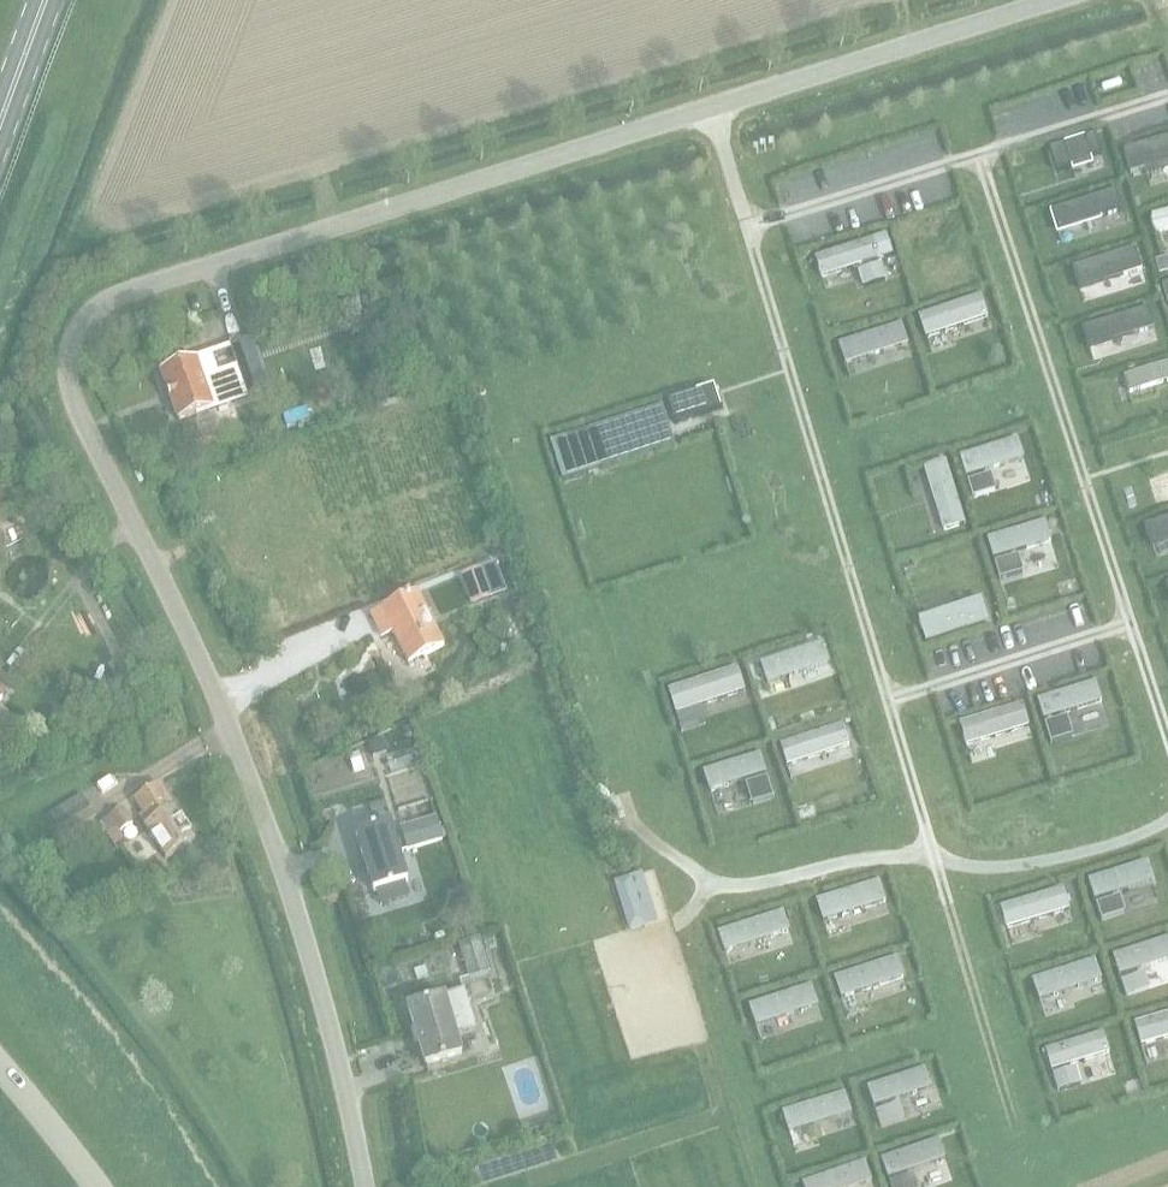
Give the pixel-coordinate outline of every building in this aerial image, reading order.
[(1094,131),(1051,145),(1058,167),(1069,164),(1071,168),(1092,161),(1089,153),(1100,150),(1094,131)] [(1122,147),(1129,171),(1147,166),(1149,172),(1167,167),(1167,133),(1122,147)] [(1114,188),(1048,209),(1055,231),(1080,223),(1079,220),(1120,207),(1114,188)] [(1151,212),(1155,230),(1167,227),(1167,208),(1151,212)] [(872,238),(814,257),(820,276),(862,264),(864,269),(858,271),(863,286),(886,279),(881,264),(878,264),(876,259),(879,258),(872,238)] [(1135,246),(1069,267),(1076,289),(1101,281),(1100,278),(1141,264),(1135,246)] [(1155,258),(1158,271),(1167,269),(1167,255),(1155,258)] [(980,293),(918,313),(924,334),(987,315),(980,293)] [(1147,305),(1080,326),(1087,349),(1112,341),(1111,337),(1153,324),(1147,305)] [(900,321),(837,341),(844,362),(906,342),(900,321)] [(254,364),(219,376),(212,354),(159,372),(177,423),(264,393),(254,364)] [(1122,373),(1128,391),(1167,379),(1167,360),(1122,373)] [(707,386),(666,399),(673,423),(714,410),(707,386)] [(672,443),(660,406),(589,428),(601,465),(672,443)] [(1017,438),(959,456),(972,498),(994,491),(993,486),(989,475),(984,476),(982,471),(987,469),(1023,458),(1017,438)] [(944,458),(921,465),(942,529),(965,521),(944,458)] [(1143,521),(1150,542),(1167,536),(1167,513),(1143,521)] [(1044,519),(986,537),(992,557),(1050,540),(1044,519)] [(1016,554),(994,561),(999,577),(1021,571),(1016,554)] [(409,664),(445,646),(418,591),(371,614),(379,630),(389,625),(409,664)] [(979,598),(921,616),(927,637),(985,619),(979,598)] [(823,642),(765,660),(771,681),(829,663),(823,642)] [(737,667),(667,690),(675,713),(744,690),(737,667)] [(1095,681),(1036,698),(1050,743),(1071,736),(1065,717),(1060,718),(1059,713),(1097,702),(1101,701),(1095,681)] [(1019,705),(961,723),(968,743),(1026,726),(1019,705)] [(698,706),(676,712),(682,729),(703,722),(698,706)] [(843,725),(785,743),(791,764),(849,746),(843,725)] [(381,737),(367,741),(371,756),(385,752),(381,737)] [(349,756),(353,767),(362,764),(359,753),(349,756)] [(759,753),(702,770),(708,790),(749,778),(750,783),(746,784),(752,804),(773,798),(759,753)] [(143,828),(163,859),(193,841),(158,786),(132,802),(147,825),(143,828)] [(48,813),(62,835),(95,815),(81,792),(48,813)] [(99,821),(115,845),(125,839),(120,831),(133,823),(122,806),(99,821)] [(402,826),(409,849),(442,838),(435,815),(402,826)] [(404,883),(407,882),(390,823),(355,833),(373,892),(376,891),(380,905),(408,897),(404,883)] [(1145,861),(1087,879),(1101,921),(1123,913),(1118,897),(1112,899),(1111,893),(1116,892),(1151,880),(1145,861)] [(653,913),(668,910),(655,863),(640,868),(653,913)] [(876,879),(818,897),(825,918),(883,900),(876,879)] [(1059,887),(1001,905),(1008,926),(1066,908),(1059,887)] [(779,910),(721,928),(728,949),(786,931),(779,910)] [(1112,954),(1125,996),(1148,989),(1143,973),(1137,975),(1135,969),(1141,967),(1167,959),(1167,937),(1112,954)] [(470,978),(488,972),(479,940),(460,946),(470,978)] [(895,958),(837,976),(844,997),(902,979),(895,958)] [(1095,958),(1037,976),(1043,997),(1101,979),(1095,958)] [(808,984),(750,1002),(756,1023),(814,1005),(808,984)] [(475,1028),(474,1027),(470,1028),(465,1012),(469,1011),(463,990),(408,1007),(425,1065),(462,1054),(456,1034),(475,1028)] [(1136,1023),(1142,1044),(1167,1036),(1167,1013),(1136,1023)] [(1102,1032),(1044,1049),(1057,1091),(1080,1084),(1075,1067),(1069,1069),(1068,1064),(1108,1052),(1102,1032)] [(924,1067),(866,1086),(880,1127),(903,1120),(897,1103),(891,1105),(890,1100),(931,1087),(924,1067)] [(842,1093),(784,1111),(791,1132),(849,1114),(842,1093)] [(881,1158),(891,1186),(916,1186),(912,1175),(906,1177),(904,1172),(945,1158),(938,1138),(881,1158)] [(804,1182),(805,1186),(861,1186),(868,1185),(862,1164),(804,1182)]
